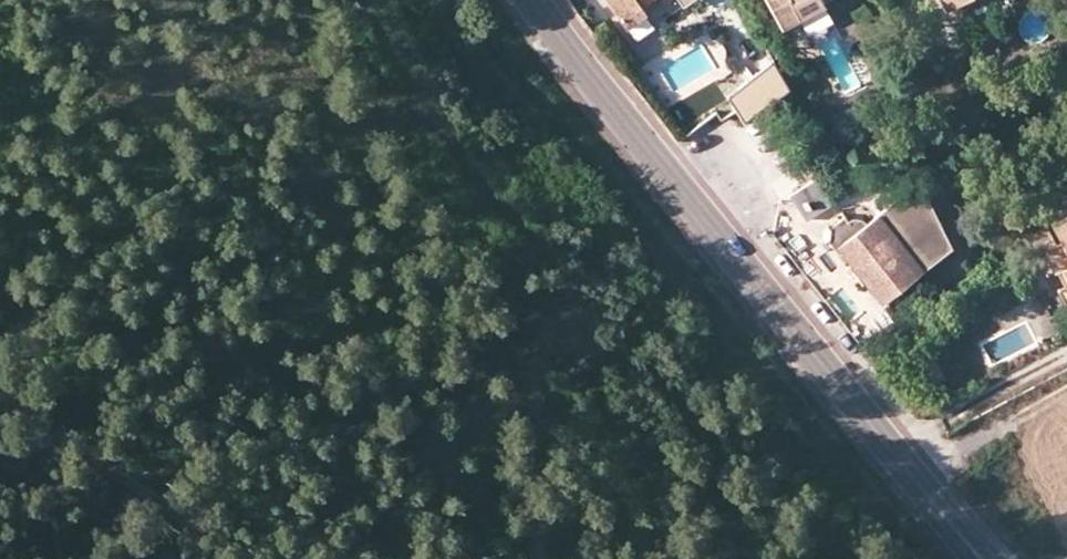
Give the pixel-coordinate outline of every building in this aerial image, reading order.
[(626,27),(647,12),(642,5),(648,0),(607,0),(626,27)] [(688,13),(702,2),(701,0),(678,0),(688,13)] [(820,2),(819,0),(766,0),(779,24),(797,14),(820,2)] [(963,0),(941,0),(946,9),(963,0)] [(820,2),(797,14),(803,25),(826,14),(820,2)] [(741,121),(782,91),(768,72),(726,102),(741,121)] [(919,170),(873,208),(906,248),(900,253),(913,269),(949,241),(919,170)] [(811,218),(838,196),(818,171),(792,192),(798,200),(811,218)] [(1061,199),(1066,213),(1051,221),(1062,243),(1066,252),(1066,196),(1061,199)] [(845,214),(841,210),(839,212),(848,230),(829,241),(837,249),(841,245),(882,295),(913,269),(900,253),(872,219),(867,225),(862,218),(862,217),(854,207),(845,214)] [(867,225),(872,219),(900,253),(906,248),(873,208),(862,217),(862,218),(867,225)] [(848,230),(839,212),(826,223),(827,224),(827,229),(827,233),(825,234),(829,241),(848,230)] [(1062,243),(1045,251),(1054,269),(1062,265),(1066,263),(1066,252),(1062,243)]
